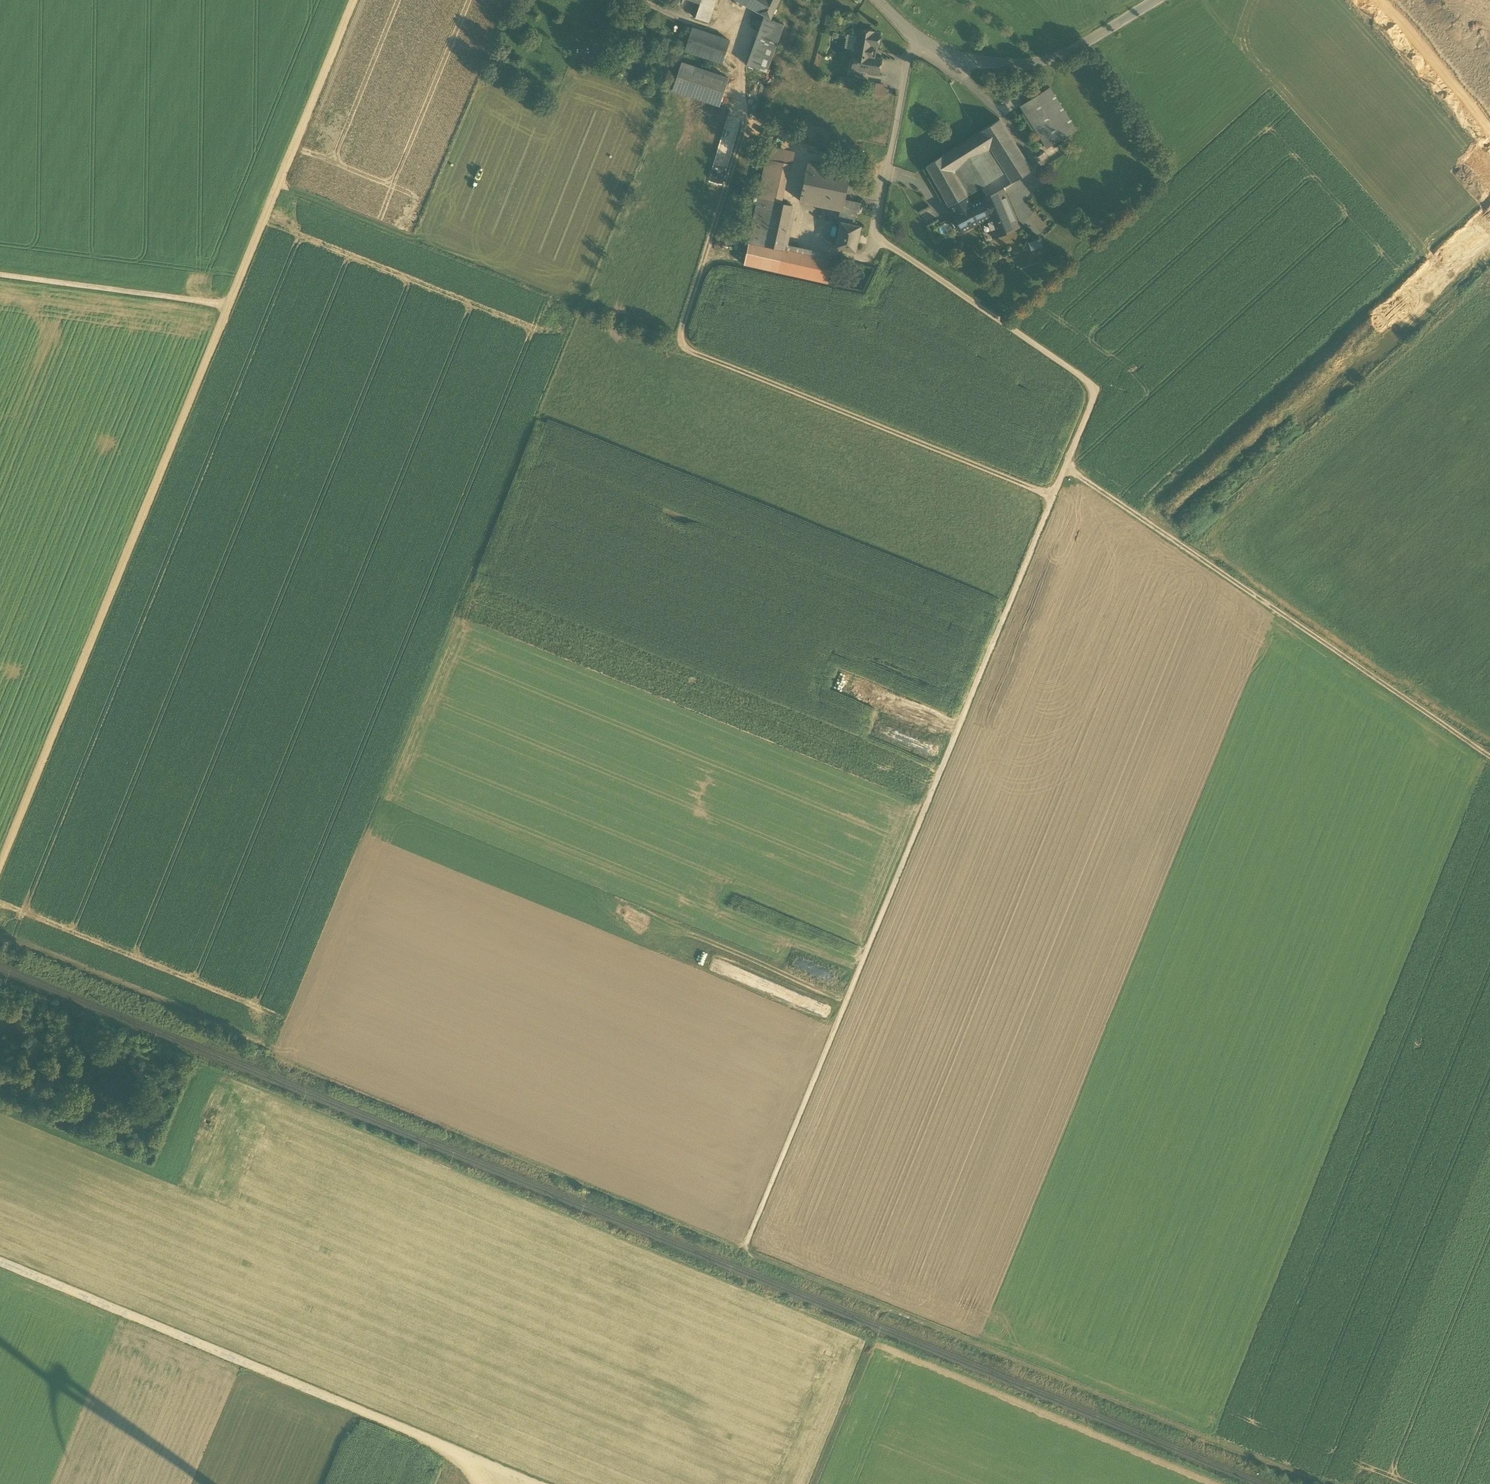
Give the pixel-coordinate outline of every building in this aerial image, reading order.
[(716,0),(701,0),(700,3),(695,18),(708,22),(716,0)] [(759,13),(765,0),(737,0),(759,13)] [(759,13),(765,16),(771,19),(780,0),(765,0),(759,13)] [(784,24),(771,19),(765,16),(747,65),(767,72),(784,24)] [(684,50),(723,63),(730,40),(692,27),(684,50)] [(865,71),(879,73),(881,59),(875,58),(872,57),(874,47),(876,48),(877,48),(879,33),(873,32),(871,30),(868,29),(866,31),(859,30),(858,36),(857,42),(855,43),(855,44),(854,47),(856,49),(852,68),(865,71)] [(857,42),(858,36),(847,34),(845,47),(856,49),(854,47),(855,44),(855,43),(857,42)] [(672,90),(719,106),(729,78),(682,62),(672,90)] [(840,84),(854,87),(856,80),(841,77),(840,84)] [(884,97),(886,85),(874,82),(872,95),(884,97)] [(1020,106),(1047,149),(1076,130),(1049,87),(1020,106)] [(1000,119),(979,132),(990,148),(1005,172),(1012,183),(1032,170),(1000,119)] [(724,183),(736,134),(722,131),(710,180),(724,183)] [(954,214),(971,204),(952,172),(990,148),(979,132),(927,166),(949,206),(952,211),(954,214)] [(761,158),(766,159),(790,164),(792,164),(795,151),(764,144),(761,158)] [(1005,172),(990,148),(952,172),(971,204),(978,201),(990,196),(984,185),(1005,172)] [(782,203),(790,164),(766,159),(758,198),(774,201),(782,203)] [(842,210),(843,210),(845,200),(850,172),(807,163),(799,201),(842,210)] [(986,220),(993,237),(1019,227),(1003,190),(990,196),(978,201),(986,220)] [(748,242),(765,246),(774,201),(758,198),(748,242)] [(839,223),(842,223),(842,222),(854,225),(857,210),(859,211),(860,203),(845,200),(843,210),(842,210),(839,223)] [(782,203),(774,201),(765,246),(782,250),(783,248),(792,205),(782,203)] [(986,220),(978,201),(971,204),(954,214),(953,214),(962,231),(986,220)] [(783,248),(833,260),(834,255),(788,244),(796,206),(792,205),(783,248)] [(1084,226),(1079,221),(1071,230),(1075,235),(1084,226)] [(861,226),(854,225),(842,222),(842,223),(837,247),(856,251),(861,226)] [(1039,238),(1028,242),(1031,250),(1042,246),(1039,238)] [(744,264),(777,272),(782,250),(765,246),(748,242),(744,264)] [(783,248),(782,250),(777,272),(828,283),(833,260),(783,248)] [(14,1056),(8,1058),(12,1070),(19,1068),(14,1056)] [(101,1074),(97,1079),(90,1073),(86,1077),(103,1092),(107,1088),(111,1084),(101,1074)] [(140,1080),(151,1087),(154,1083),(143,1077),(140,1080)]
